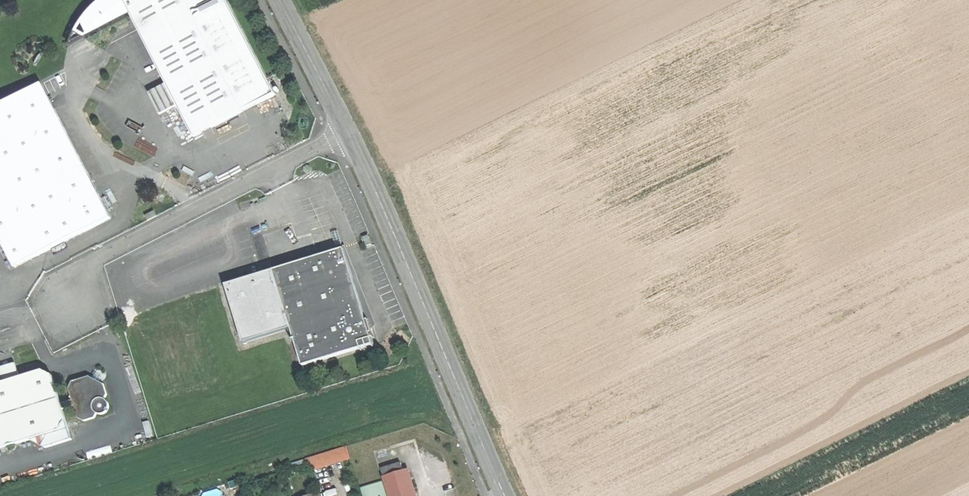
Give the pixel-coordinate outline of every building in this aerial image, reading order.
[(79,30),(85,40),(131,17),(193,138),(275,96),(226,0),(105,0),(96,9),(79,30)] [(79,30),(70,48),(85,40),(79,30)] [(14,267),(110,218),(42,83),(0,105),(0,240),(14,267)] [(343,249),(273,270),(291,328),(303,366),(373,345),(369,333),(365,321),(343,249)] [(243,343),(291,328),(273,270),(226,285),(243,343)] [(21,378),(16,363),(0,368),(0,384),(21,378)] [(72,383),(68,391),(71,402),(60,405),(52,377),(43,371),(21,378),(0,384),(0,450),(30,441),(62,431),(65,424),(61,411),(73,407),(77,419),(84,423),(95,419),(97,415),(103,415),(105,413),(108,408),(108,405),(108,402),(104,399),(107,395),(104,384),(101,383),(94,380),(89,378),(72,383)] [(62,431),(30,441),(45,449),(70,441),(65,424),(62,431)] [(307,456),(310,470),(353,459),(349,445),(307,456)] [(404,463),(382,470),(384,478),(407,471),(404,463)] [(384,478),(390,495),(416,495),(408,471),(407,471),(384,478)] [(362,486),(365,495),(369,495),(387,489),(384,480),(362,486)]
